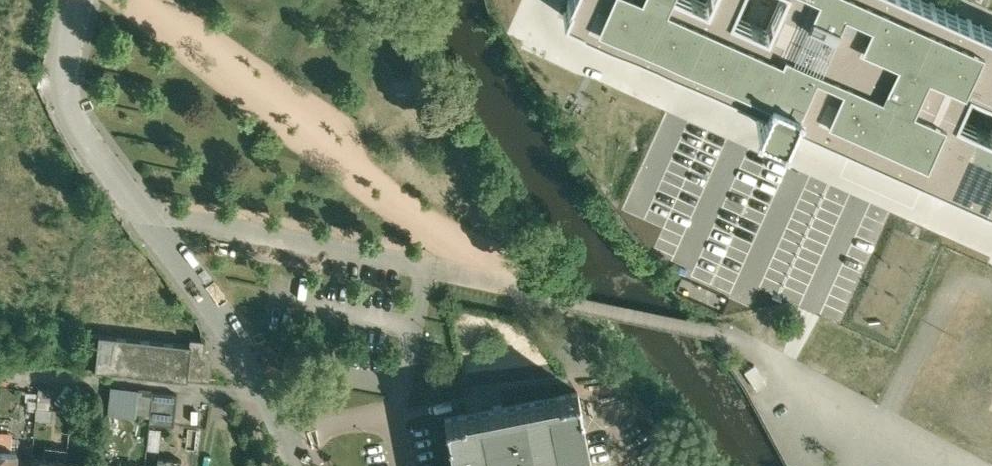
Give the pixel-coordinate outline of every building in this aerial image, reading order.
[(563,13),(580,20),(581,19),(765,101),(757,121),(784,133),(792,114),(991,202),(991,30),(925,0),(568,0),(563,13)] [(719,305),(728,284),(711,276),(702,298),(719,305)] [(190,346),(100,336),(96,370),(188,381),(189,378),(210,380),(211,370),(202,369),(205,341),(204,341),(204,339),(204,340),(202,339),(202,341),(191,340),(190,346)] [(137,391),(110,389),(108,416),(135,418),(137,391)] [(38,390),(36,413),(49,414),(51,391),(38,390)] [(465,416),(464,415),(446,419),(449,437),(450,436),(456,465),(592,465),(581,410),(582,410),(578,392),(560,396),(560,397),(465,416)] [(175,427),(178,396),(154,393),(150,425),(175,427)] [(36,422),(51,423),(52,414),(49,414),(36,413),(36,422)] [(0,436),(0,451),(10,451),(11,436),(0,436)] [(0,452),(0,465),(17,465),(18,453),(0,452)]
